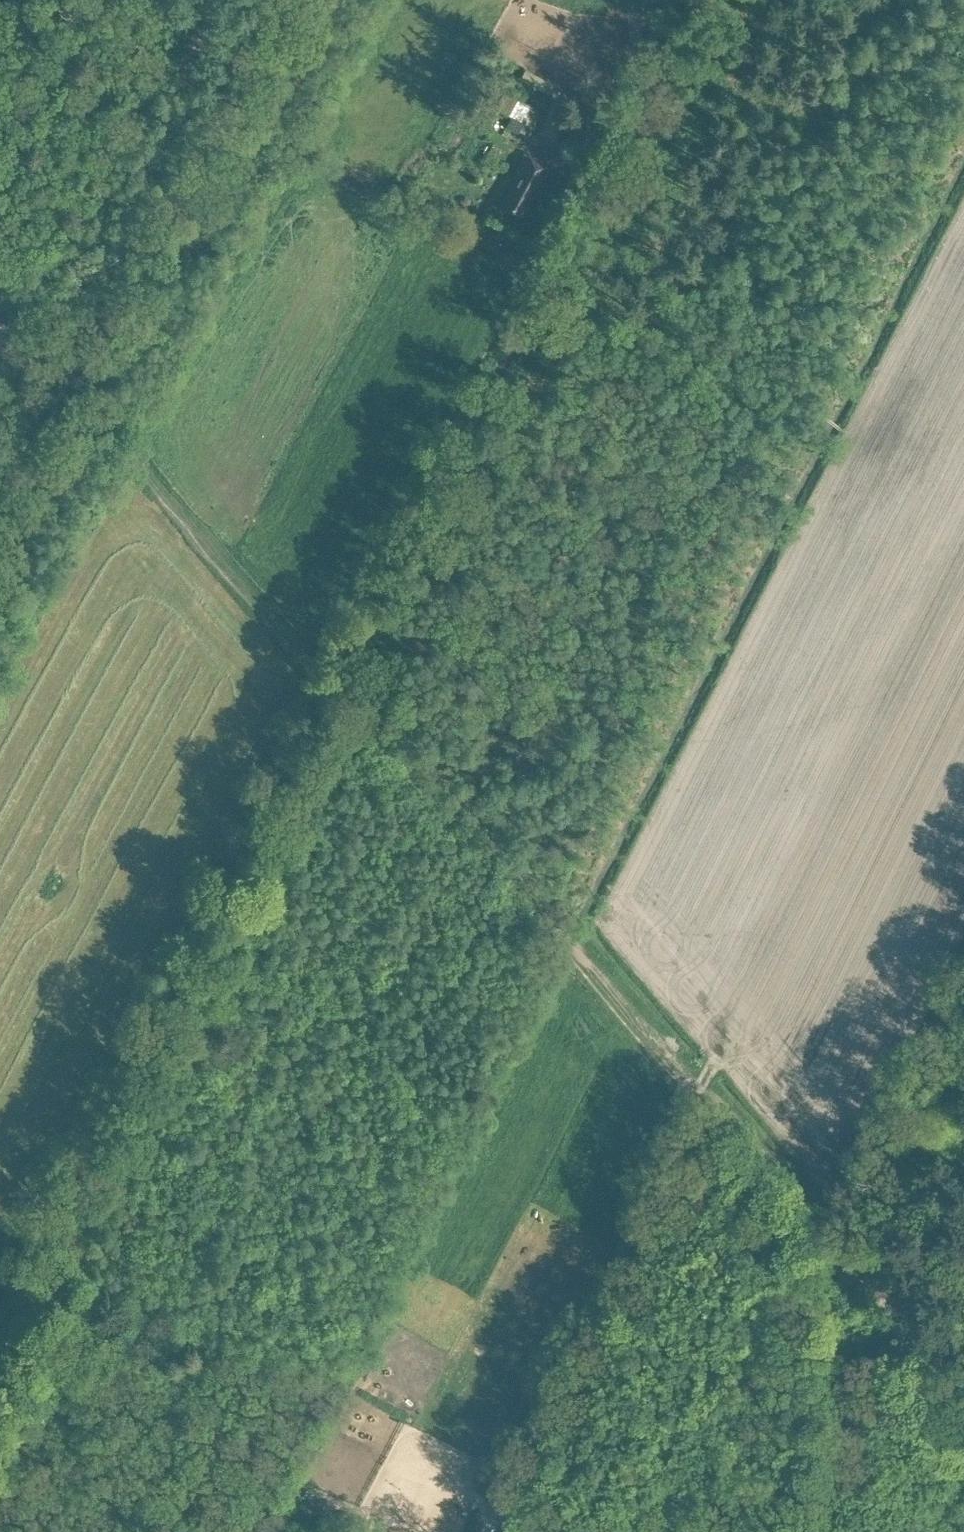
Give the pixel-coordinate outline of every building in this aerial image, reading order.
[(527,136),(541,112),(517,99),(503,91),(494,107),(512,117),(507,125),(527,136)] [(517,99),(541,112),(545,105),(521,92),(517,99)] [(545,171),(548,165),(526,153),(518,167),(522,169),(503,205),(521,215),(545,170),(545,171)]
